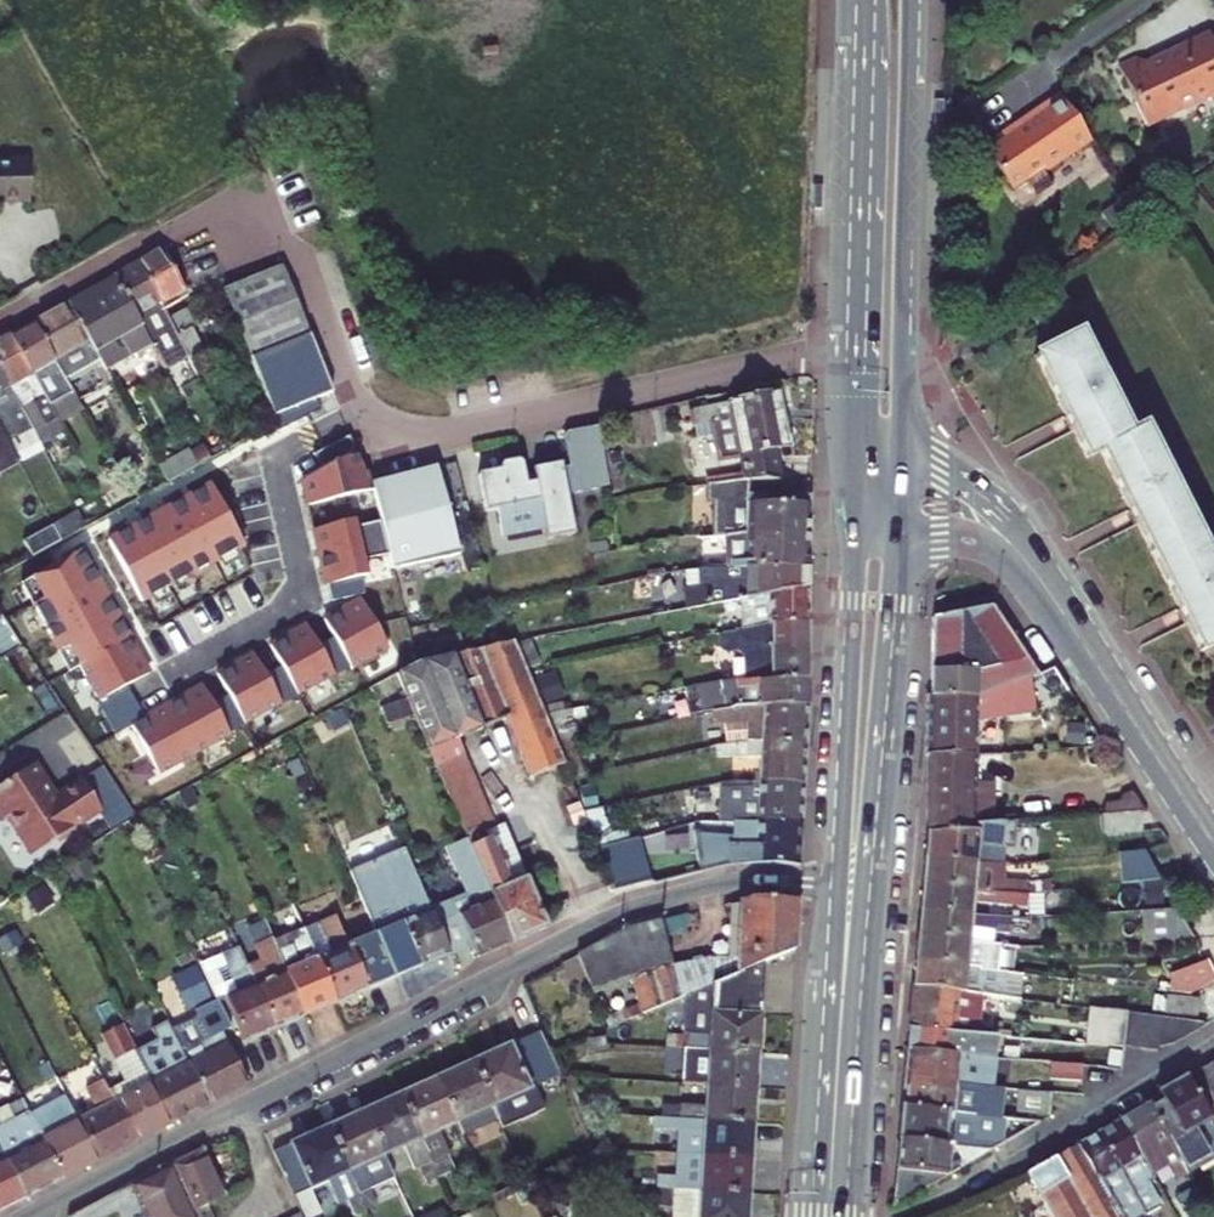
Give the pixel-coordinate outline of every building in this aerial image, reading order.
[(1171,125),(1183,120),(1186,113),(1209,103),(1211,108),(1213,108),(1213,52),(1209,41),(1159,62),(1160,65),(1147,70),(1146,66),(1134,63),(1117,69),(1142,132),(1165,122),(1171,125)] [(1054,93),(1007,126),(1011,132),(981,153),(1007,191),(1021,181),(1023,185),(1087,140),(1054,93)] [(1183,120),(1211,108),(1209,103),(1186,113),(1183,120)] [(1165,122),(1142,132),(1144,136),(1171,125),(1165,122)] [(27,189),(26,150),(0,151),(0,189),(27,189)] [(163,250),(139,264),(160,303),(184,289),(163,250)] [(160,303),(139,264),(117,276),(139,316),(160,303)] [(226,293),(262,387),(274,416),(317,398),(334,391),(285,268),(226,293)] [(91,341),(100,357),(107,369),(154,343),(150,335),(139,316),(117,276),(70,303),(91,341)] [(36,321),(58,361),(91,341),(70,303),(36,321)] [(181,333),(178,335),(188,355),(192,362),(207,354),(191,327),(194,325),(185,309),(172,316),(181,333)] [(150,335),(158,350),(167,367),(188,355),(178,335),(168,318),(152,328),(154,333),(150,335)] [(11,336),(45,396),(49,403),(74,389),(58,361),(36,321),(11,336)] [(1200,532),(1148,431),(1145,424),(1131,431),(1081,332),(1034,356),(1087,462),(1100,456),(1200,655),(1213,648),(1213,561),(1200,532)] [(23,409),(45,396),(11,336),(0,342),(0,367),(23,409)] [(11,441),(33,426),(23,409),(0,367),(0,421),(11,441)] [(748,481),(781,481),(774,449),(789,446),(778,393),(694,411),(697,425),(712,423),(720,460),(740,456),(745,481),(748,481)] [(274,416),(280,431),(321,407),(317,398),(274,416)] [(22,459),(11,441),(0,421),(0,473),(22,459)] [(11,441),(22,459),(44,447),(33,426),(11,441)] [(569,467),(562,468),(567,492),(610,483),(598,426),(568,434),(564,439),(569,467)] [(371,470),(367,471),(351,433),(315,453),(323,468),(304,478),(310,505),(375,489),(374,485),(371,470)] [(545,526),(547,538),(575,532),(567,492),(562,468),(561,463),(534,469),(536,476),(526,477),(523,459),(517,458),(507,461),(500,469),(480,473),(485,498),(497,496),(505,535),(545,526)] [(391,557),(394,569),(463,555),(438,468),(374,485),(375,489),(384,525),(391,557)] [(752,534),(810,535),(811,497),(748,498),(748,481),(745,481),(704,482),(704,503),(711,503),(712,536),(752,534)] [(126,482),(102,496),(111,513),(136,500),(126,482)] [(109,541),(144,604),(247,547),(212,484),(109,541)] [(80,512),(58,524),(66,539),(88,526),(80,512)] [(391,557),(384,525),(357,532),(354,520),(316,529),(334,601),(366,594),(361,576),(367,574),(364,563),(391,557)] [(14,547),(23,562),(66,539),(58,524),(57,522),(14,547)] [(690,569),(699,569),(809,571),(810,535),(752,534),(712,536),(698,536),(699,544),(689,544),(690,569)] [(152,674),(83,550),(22,584),(71,673),(81,667),(100,702),(129,686),(152,674)] [(686,611),(742,601),(809,590),(809,571),(699,569),(698,585),(683,586),(686,611)] [(742,631),(754,629),(772,625),(808,625),(809,590),(742,601),(742,631)] [(654,617),(678,612),(676,598),(651,603),(654,617)] [(364,599),(327,620),(337,638),(352,666),(354,670),(391,649),(364,599)] [(993,606),(933,617),(932,702),(979,702),(1038,674),(993,606)] [(284,667),(299,695),(352,666),(337,638),(320,646),(309,625),(272,646),(284,667)] [(750,648),(750,680),(807,680),(808,625),(772,625),(754,629),(754,648),(750,648)] [(516,641),(528,672),(540,665),(529,639),(516,641)] [(417,663),(398,673),(469,840),(512,944),(550,928),(506,824),(497,828),(460,739),(505,720),(530,780),(566,765),(557,744),(528,672),(516,641),(417,663)] [(231,696),(247,724),(299,695),(284,667),(268,675),(256,654),(219,675),(231,696)] [(699,686),(725,682),(723,655),(685,661),(687,675),(697,674),(699,686)] [(927,756),(931,756),(979,753),(980,723),(1014,719),(1070,692),(1054,666),(1038,674),(979,702),(932,702),(928,702),(927,756)] [(725,682),(699,686),(693,687),(699,716),(709,714),(735,709),(766,706),(807,708),(807,680),(750,680),(725,682)] [(100,702),(99,703),(117,735),(132,727),(147,719),(129,686),(100,702)] [(168,707),(196,757),(233,737),(231,733),(247,724),(231,696),(215,705),(205,687),(168,707)] [(722,743),(747,744),(805,747),(807,708),(766,706),(735,709),(709,714),(708,724),(722,725),(722,743)] [(132,727),(159,777),(196,757),(168,707),(147,719),(132,727)] [(587,775),(574,740),(557,744),(566,765),(571,779),(587,775)] [(759,758),(759,785),(803,787),(805,747),(747,744),(722,743),(719,743),(719,756),(759,758)] [(989,823),(989,781),(979,781),(979,753),(931,756),(929,832),(975,830),(976,824),(989,823)] [(30,852),(58,834),(60,836),(77,826),(75,823),(100,807),(81,777),(52,796),(44,784),(47,782),(35,762),(0,785),(0,819),(6,815),(30,852)] [(101,765),(81,777),(100,807),(115,830),(136,817),(101,765)] [(734,822),(758,823),(801,824),(803,787),(759,785),(722,783),(721,822),(734,822)] [(1141,814),(1103,817),(1104,836),(1142,835),(1141,814)] [(699,833),(708,871),(730,866),(799,865),(801,824),(758,823),(734,822),(733,836),(699,833)] [(929,832),(927,859),(990,864),(990,849),(1012,850),(1014,822),(989,823),(976,824),(975,830),(929,832)] [(616,889),(653,880),(645,838),(598,846),(616,889)] [(431,909),(452,956),(475,950),(479,958),(512,944),(469,840),(447,849),(466,895),(431,909)] [(350,873),(396,980),(452,956),(431,909),(406,850),(350,873)] [(990,864),(927,859),(924,885),(1016,894),(1029,894),(1053,891),(1051,881),(1030,884),(1006,880),(1008,864),(990,864)] [(1016,894),(924,885),(922,909),(971,914),(972,904),(1027,909),(1029,894),(1016,894)] [(714,986),(765,965),(795,952),(798,902),(746,902),(745,958),(738,958),(711,958),(714,986)] [(745,958),(746,902),(739,903),(738,958),(745,958)] [(971,914),(922,909),(919,935),(986,942),(993,943),(994,931),(1008,932),(1010,918),(971,914)] [(1150,911),(1151,943),(1197,940),(1181,910),(1150,911)] [(305,929),(337,1005),(389,983),(374,948),(352,957),(336,916),(305,929)] [(687,916),(672,920),(675,936),(689,933),(687,916)] [(684,999),(675,966),(666,938),(675,936),(672,920),(627,931),(578,958),(594,995),(633,981),(644,1016),(684,999)] [(264,963),(248,969),(252,976),(275,1031),(306,1018),(273,942),(265,922),(249,928),(264,963)] [(305,929),(273,942),(306,1018),(337,1005),(305,929)] [(919,935),(917,961),(980,967),(981,962),(988,963),(988,970),(998,971),(1001,950),(985,953),(986,942),(919,935)] [(993,943),(986,942),(985,953),(1001,950),(1002,943),(993,943)] [(252,976),(248,969),(238,950),(201,969),(217,999),(219,1004),(226,1001),(246,1043),(275,1031),(252,976)] [(711,958),(675,966),(684,999),(690,997),(714,986),(711,958)] [(980,967),(917,961),(915,986),(979,994),(1005,997),(1008,972),(998,971),(988,970),(988,963),(981,962),(980,967)] [(1169,992),(1192,994),(1213,984),(1213,972),(1207,961),(1190,970),(1172,975),(1169,992)] [(687,1050),(710,1051),(759,1055),(765,965),(714,986),(690,997),(687,1050)] [(976,1035),(979,994),(915,986),(910,1029),(976,1035)] [(1197,1017),(1200,1001),(1168,996),(1166,1013),(1197,1017)] [(206,1053),(190,1062),(211,1104),(249,1084),(223,1033),(232,1028),(219,1004),(217,999),(195,1012),(209,1039),(201,1043),(206,1053)] [(1124,1047),(1127,1013),(1091,1008),(1087,1044),(1124,1047)] [(1162,1052),(1211,1024),(1127,1013),(1124,1047),(1162,1052)] [(211,1104),(190,1062),(181,1045),(168,1018),(152,1027),(157,1037),(135,1048),(136,1050),(147,1072),(174,1123),(211,1104)] [(135,1048),(123,1024),(101,1035),(115,1061),(136,1050),(135,1048)] [(993,1037),(976,1035),(910,1029),(908,1051),(983,1057),(983,1046),(992,1046),(993,1037)] [(474,1064),(493,1109),(506,1103),(556,1080),(536,1036),(474,1064)] [(998,1058),(1050,1063),(1083,1066),(1085,1044),(1004,1038),(1004,1052),(998,1052),(998,1058)] [(710,1051),(707,1087),(757,1091),(759,1055),(710,1051)] [(906,1079),(992,1087),(1005,1088),(1007,1068),(994,1066),(995,1058),(983,1057),(908,1051),(906,1079)] [(1213,1105),(1213,1061),(1185,1076),(1204,1110),(1213,1105)] [(1083,1066),(1050,1063),(1049,1080),(1082,1083),(1083,1066)] [(504,1131),(493,1109),(474,1064),(438,1080),(457,1124),(468,1148),(487,1139),(493,1155),(511,1147),(504,1131)] [(147,1072),(110,1089),(137,1142),(174,1123),(147,1072)] [(1213,1155),(1213,1128),(1204,1110),(1185,1076),(1158,1092),(1161,1098),(1149,1103),(1187,1170),(1213,1155)] [(991,1098),(992,1087),(906,1079),(903,1107),(998,1117),(999,1099),(991,1098)] [(442,1132),(457,1124),(438,1080),(402,1096),(439,1179),(456,1172),(449,1155),(452,1154),(442,1132)] [(99,1108),(78,1119),(100,1161),(137,1142),(110,1089),(105,1081),(88,1090),(99,1108)] [(682,1120),(705,1121),(755,1124),(757,1091),(707,1087),(707,1106),(664,1106),(663,1119),(682,1120)] [(1053,1093),(1018,1089),(1016,1111),(1052,1114),(1053,1093)] [(439,1179),(402,1096),(366,1113),(385,1157),(405,1148),(416,1173),(422,1170),(428,1184),(439,1179)] [(31,1119),(62,1180),(100,1161),(78,1119),(68,1098),(31,1119)] [(1187,1170),(1149,1103),(1149,1101),(1119,1119),(1154,1180),(1160,1189),(1189,1174),(1187,1170)] [(493,1109),(504,1131),(516,1125),(506,1103),(493,1109)] [(900,1139),(993,1150),(1041,1122),(998,1117),(903,1107),(900,1139)] [(385,1157),(366,1113),(330,1129),(349,1173),(359,1195),(359,1196),(367,1212),(379,1207),(371,1191),(396,1180),(385,1157)] [(25,1199),(62,1180),(31,1119),(29,1115),(0,1130),(0,1150),(25,1199)] [(685,1156),(703,1157),(753,1160),(755,1124),(705,1121),(682,1120),(663,1119),(662,1132),(687,1133),(685,1156)] [(1154,1180),(1119,1119),(1100,1131),(1120,1165),(1128,1186),(1131,1192),(1154,1180)] [(523,1141),(516,1125),(504,1131),(511,1147),(523,1141)] [(349,1173),(330,1129),(274,1154),(294,1198),(329,1183),(339,1204),(359,1195),(349,1173)] [(1100,1131),(1077,1144),(1120,1216),(1126,1216),(1125,1216),(1129,1214),(1117,1191),(1128,1186),(1120,1165),(1100,1131)] [(893,1208),(993,1150),(900,1139),(896,1172),(893,1208)] [(1077,1144),(1026,1175),(1051,1216),(1120,1216),(1077,1144)] [(25,1199),(0,1150),(0,1212),(25,1199)] [(211,1206),(223,1200),(202,1153),(173,1167),(196,1216),(215,1216),(211,1206)] [(660,1176),(659,1189),(750,1195),(753,1160),(703,1157),(685,1156),(680,1156),(678,1177),(660,1176)] [(173,1167),(131,1188),(141,1209),(145,1216),(196,1216),(173,1167)] [(1154,1180),(1131,1192),(1134,1198),(1143,1193),(1146,1198),(1160,1189),(1154,1180)] [(750,1195),(659,1189),(658,1202),(678,1203),(677,1216),(749,1216),(750,1195)] [(1145,1216),(1151,1216),(1149,1214),(1153,1211),(1146,1198),(1143,1193),(1134,1198),(1145,1216)]
